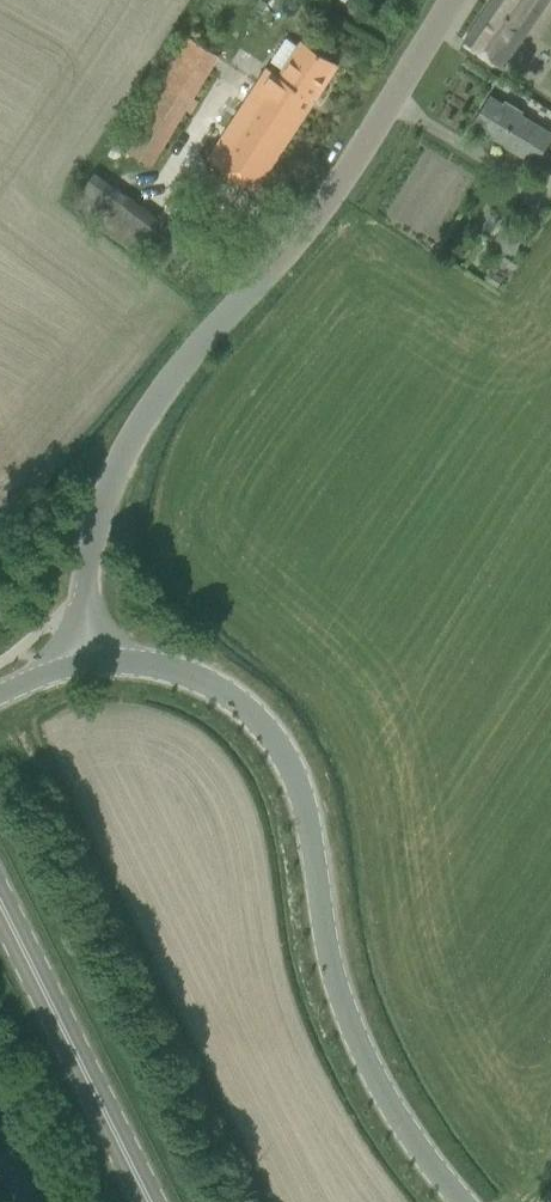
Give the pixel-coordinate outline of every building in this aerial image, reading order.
[(484,54),(500,66),(546,0),(493,0),(464,41),(484,54)] [(153,165),(220,56),(191,38),(176,62),(172,60),(120,145),(153,165)] [(278,75),(267,68),(209,158),(256,189),(338,64),(300,39),(278,75)] [(537,165),(543,169),(550,155),(545,151),(550,142),(550,133),(522,115),(524,111),(505,100),(503,103),(491,96),(473,125),(493,137),(537,165)] [(126,195),(103,227),(158,267),(162,270),(186,238),(126,195)] [(493,243),(513,255),(524,238),(504,225),(493,243)] [(492,274),(487,283),(497,289),(502,280),(492,274)]
